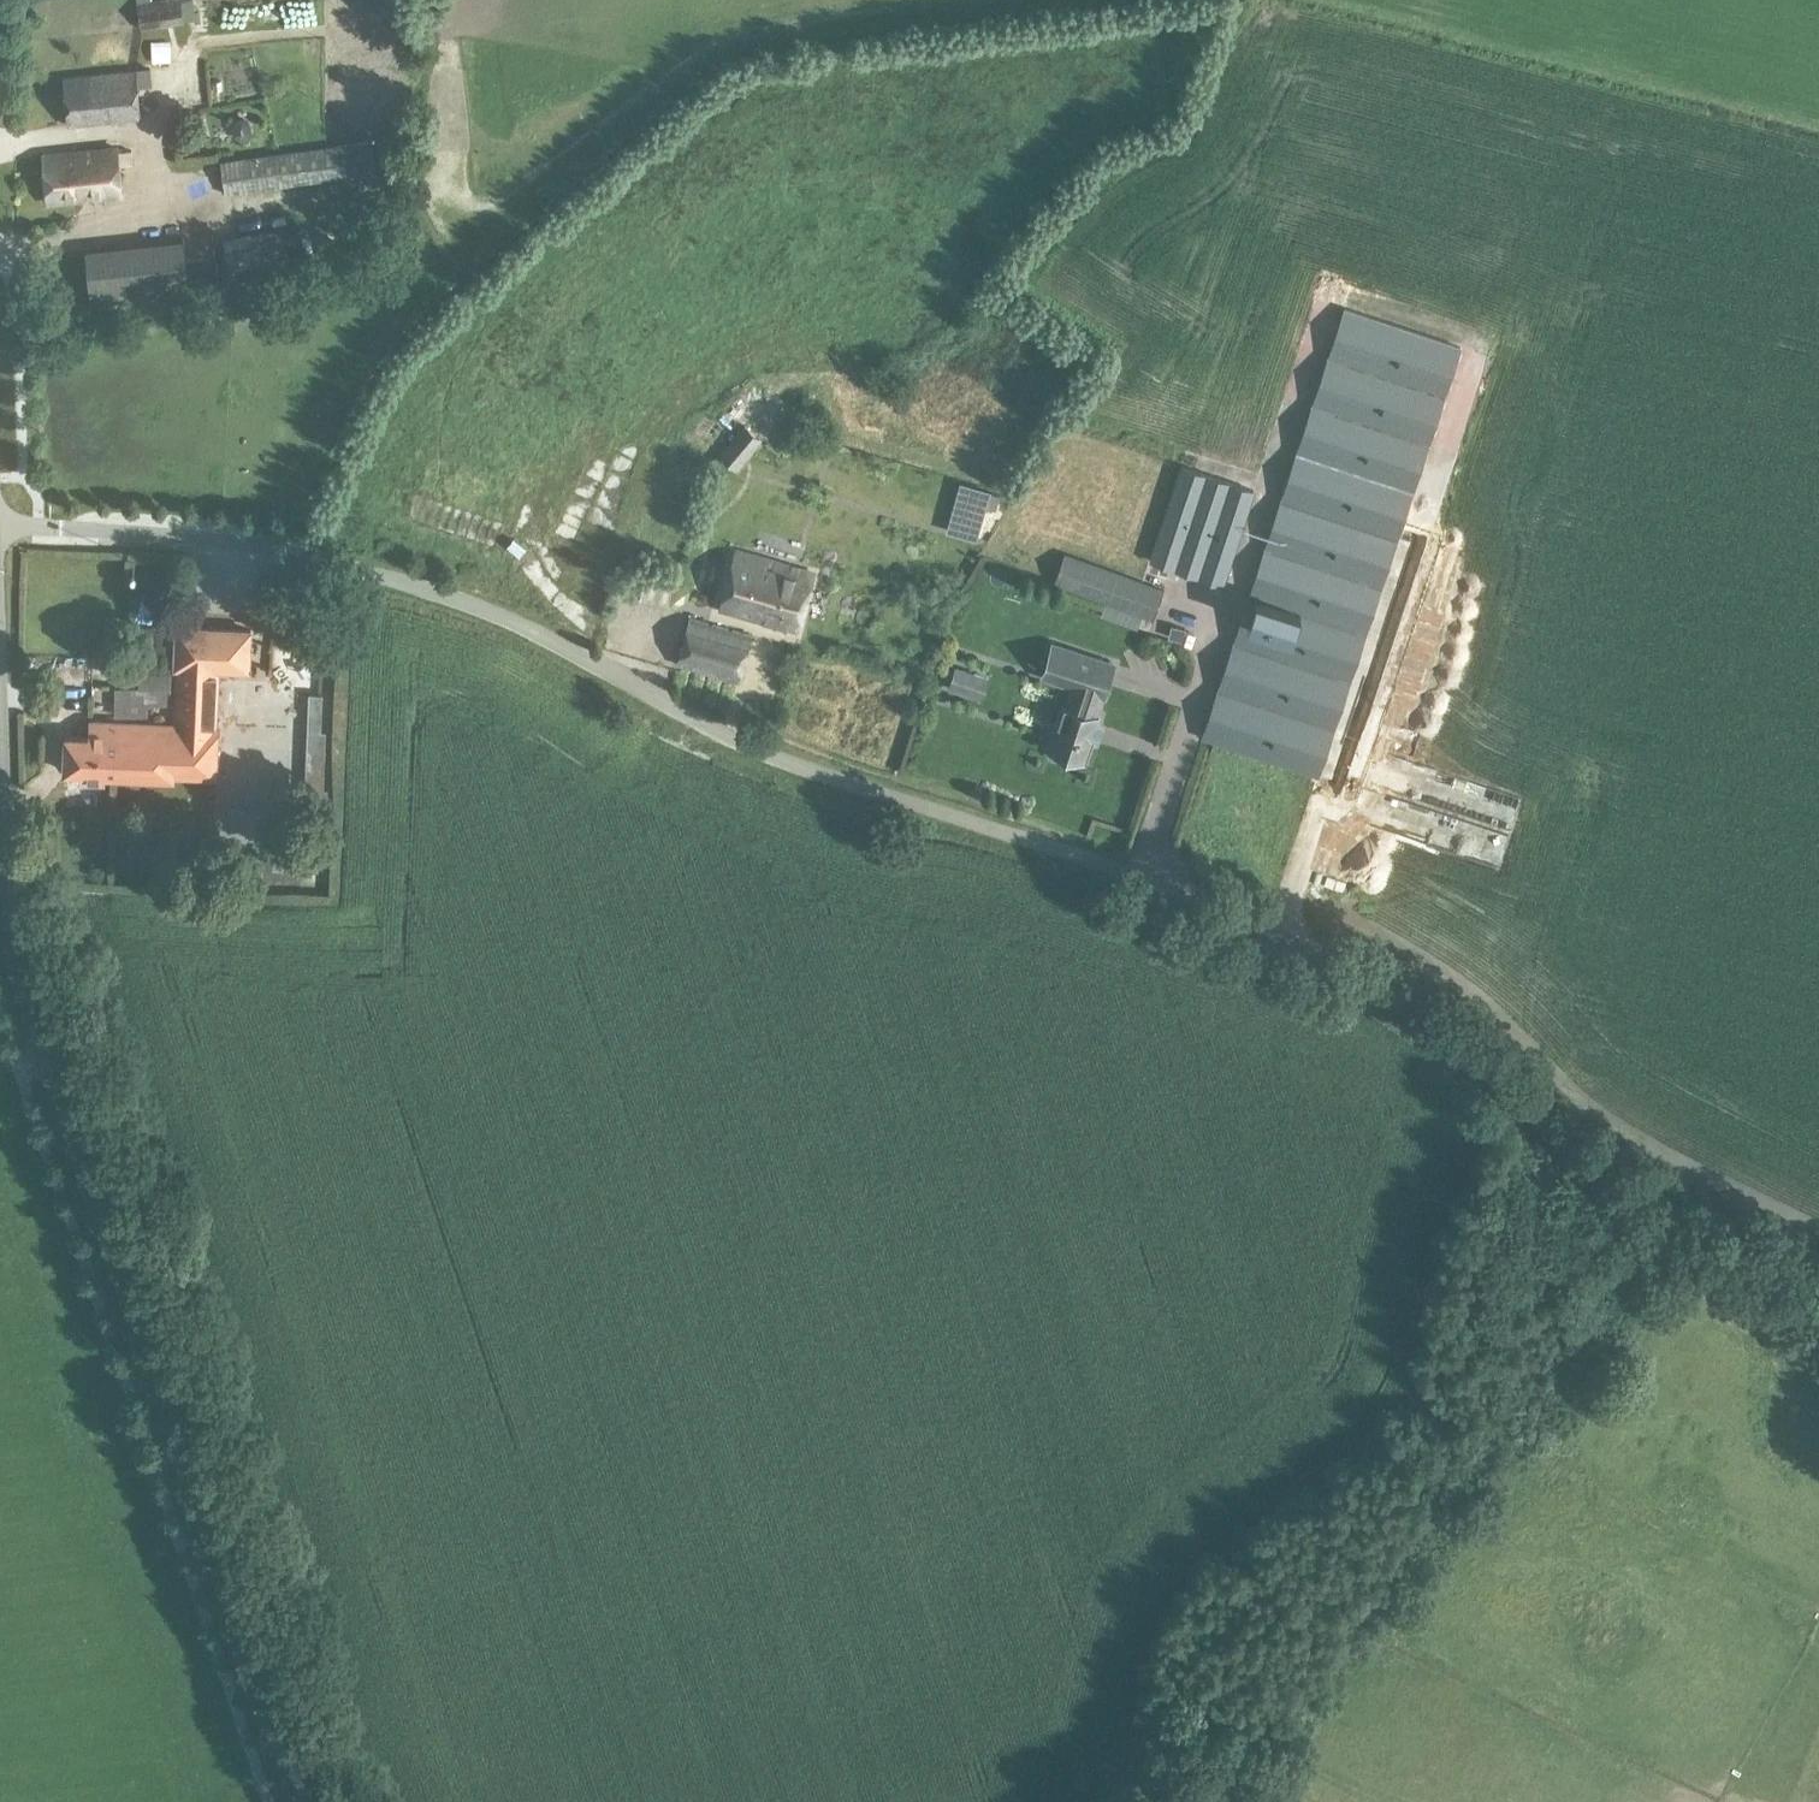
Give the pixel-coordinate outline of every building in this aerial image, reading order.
[(138,3),(142,29),(167,25),(162,0),(153,0),(138,3)] [(135,68),(138,92),(154,90),(152,66),(135,68)] [(138,92),(135,68),(62,75),(67,126),(141,119),(138,92)] [(234,117),(230,122),(232,136),(240,141),(245,140),(250,133),(249,121),(241,116),(234,117)] [(369,139),(220,159),(225,192),(374,172),(369,139)] [(116,144),(43,151),(48,201),(121,194),(116,144)] [(1462,346),(1343,307),(1200,737),(1318,776),(1462,346)] [(744,422),(719,455),(737,469),(763,437),(744,422)] [(1181,465),(1150,559),(1224,585),(1254,490),(1181,465)] [(990,493),(985,507),(995,510),(999,495),(990,493)] [(735,549),(720,606),(797,627),(813,570),(735,549)] [(1106,602),(1143,616),(1153,619),(1165,587),(1065,551),(1053,583),(1106,602)] [(138,609),(137,620),(157,621),(158,611),(138,609)] [(690,617),(677,664),(738,680),(751,633),(690,617)] [(1171,625),(1169,637),(1183,640),(1186,628),(1171,625)] [(65,735),(64,770),(82,770),(82,780),(102,781),(102,775),(173,778),(173,773),(216,775),(218,726),(216,726),(218,669),(249,670),(250,629),(176,626),(174,667),(177,667),(175,723),(91,720),(90,736),(65,735)] [(1052,644),(1042,674),(1073,685),(1066,706),(1055,702),(1050,718),(1057,721),(1047,750),(1055,752),(1053,758),(1074,765),(1076,759),(1083,762),(1089,744),(1096,723),(1098,716),(1094,715),(1101,694),(1103,695),(1113,664),(1052,644)] [(955,667),(947,690),(969,697),(976,674),(955,667)] [(114,707),(170,707),(170,673),(142,673),(142,688),(114,688),(114,707)] [(308,692),(307,706),(321,706),(322,693),(308,692)] [(1521,810),(1398,772),(1390,798),(1513,836),(1521,810)] [(328,789),(323,789),(304,788),(303,802),(327,803),(328,789)] [(1350,825),(1373,832),(1381,807),(1358,800),(1350,825)]
